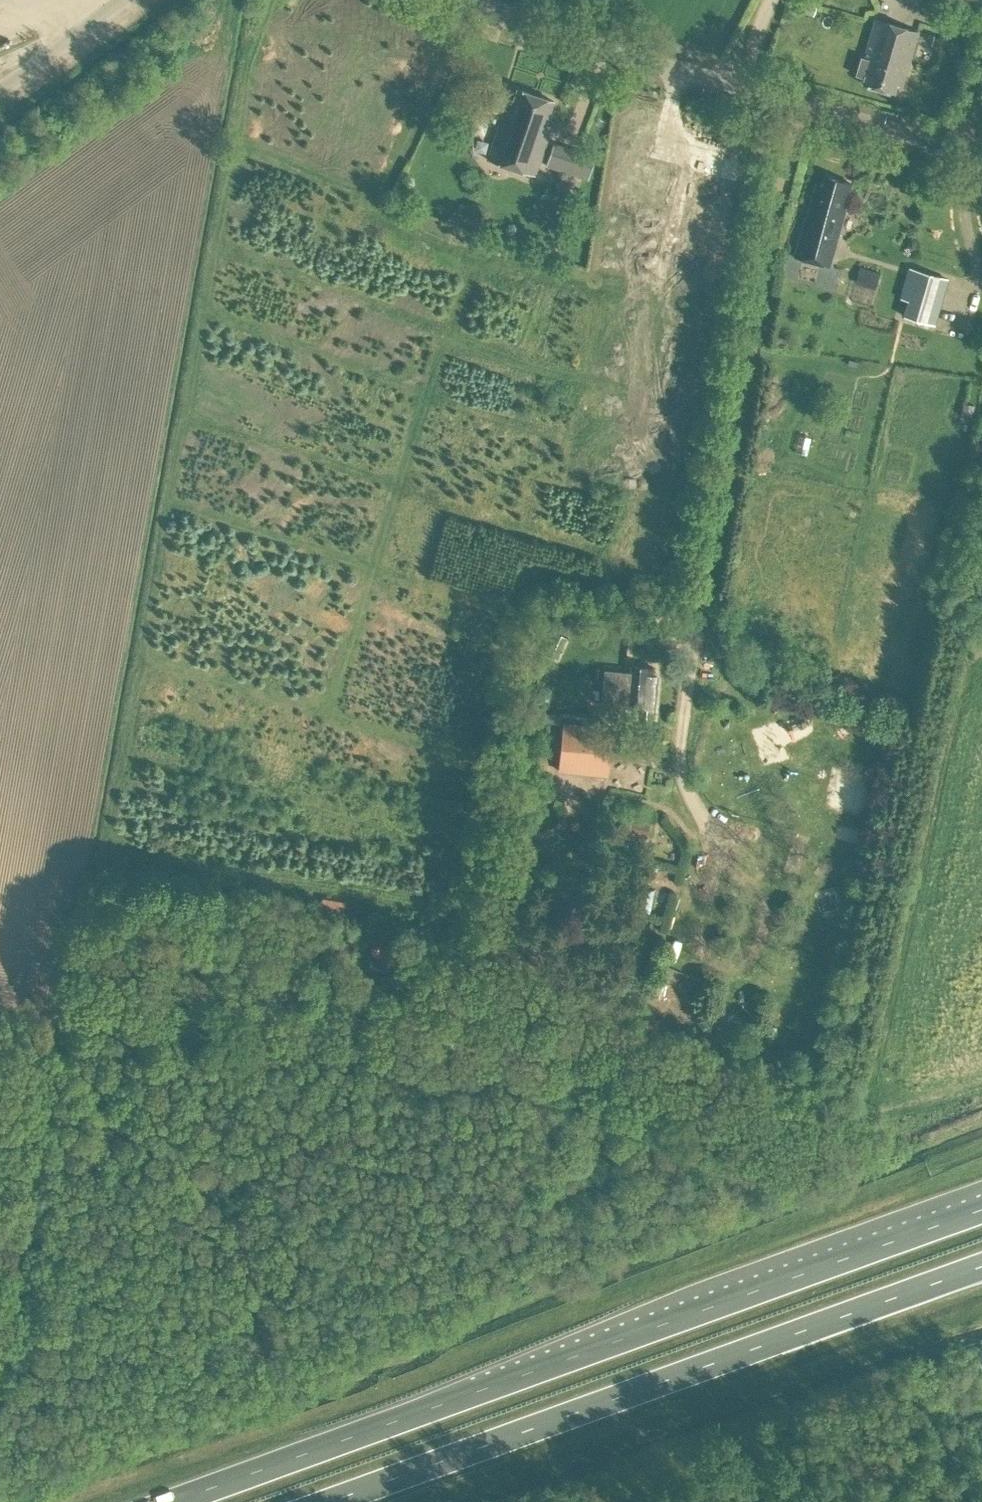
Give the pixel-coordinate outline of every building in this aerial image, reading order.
[(793,10),(814,16),(816,7),(796,1),(793,10)] [(934,35),(920,31),(918,31),(919,29),(876,16),(864,57),(861,56),(855,74),(863,76),(861,83),(892,92),(895,80),(902,82),(915,40),(931,45),(934,35)] [(554,101),(518,89),(515,99),(502,95),(501,98),(491,94),(487,107),(496,110),(497,108),(504,110),(488,159),(536,175),(551,128),(546,126),(554,101)] [(557,137),(549,159),(572,167),(580,145),(557,137)] [(580,150),(572,174),(586,179),(595,155),(580,150)] [(851,183),(826,176),(824,184),(815,181),(809,203),(814,204),(811,216),(806,215),(795,256),(830,265),(845,209),(843,209),(851,183)] [(859,267),(855,283),(875,288),(879,272),(859,267)] [(903,315),(920,320),(934,324),(947,278),(908,267),(900,298),(908,300),(903,315)] [(962,402),(960,415),(971,417),(973,404),(962,402)] [(656,710),(659,677),(654,676),(655,668),(633,666),(632,672),(626,672),(623,707),(656,710)] [(564,723),(559,771),(607,775),(612,727),(593,726),(594,718),(577,716),(576,724),(564,723)] [(618,756),(634,759),(635,756),(659,760),(663,739),(622,732),(618,756)] [(620,814),(616,829),(646,835),(650,820),(620,814)]
